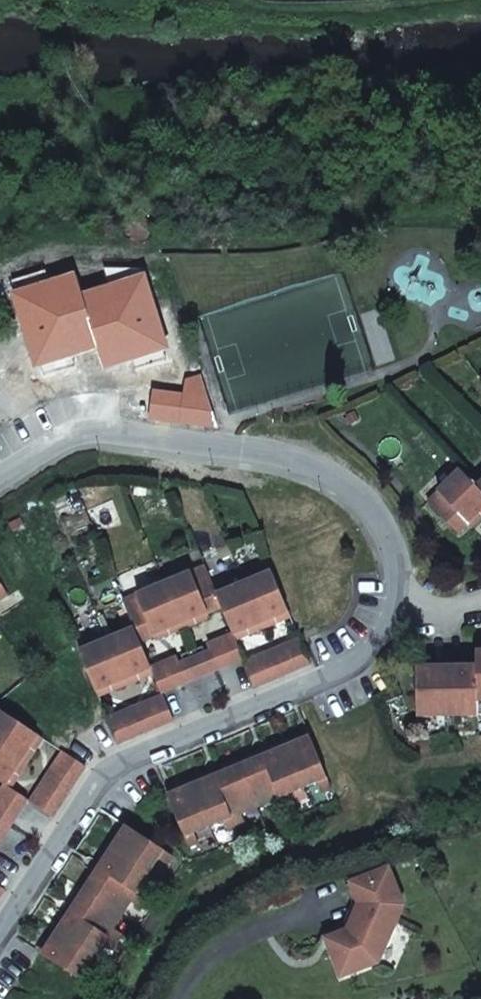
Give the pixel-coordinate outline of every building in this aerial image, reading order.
[(78,274),(11,295),(35,370),(98,350),(105,372),(171,351),(147,275),(85,294),(78,274)] [(183,394),(153,389),(149,419),(220,429),(202,375),(185,379),(183,394)] [(479,484),(464,468),(429,500),(459,534),(471,523),(480,514),(480,486),(479,484)] [(471,523),(474,527),(480,520),(480,514),(471,523)] [(225,582),(215,585),(225,608),(235,633),(236,636),(249,630),(251,635),(280,623),(277,618),(291,613),(270,563),(260,567),(265,577),(229,591),(225,582)] [(126,601),(133,619),(142,641),(155,636),(170,630),(172,635),(200,624),(198,618),(211,613),(225,608),(215,585),(208,567),(126,601)] [(2,600),(10,595),(0,580),(0,596),(2,600)] [(213,618),(211,613),(198,618),(200,624),(213,618)] [(293,618),(291,613),(277,618),(280,623),(293,618)] [(115,692),(142,680),(140,675),(154,670),(153,666),(142,641),(133,619),(124,623),(127,633),(91,648),(87,639),(79,642),(99,693),(113,687),(115,692)] [(170,630),(155,636),(157,641),(172,635),(170,630)] [(236,636),(238,641),(251,635),(249,630),(236,636)] [(220,670),(246,660),(238,641),(236,636),(235,633),(209,644),(213,652),(220,670)] [(287,674),(312,664),(302,639),(277,650),(287,674)] [(282,676),(287,674),(277,650),(272,652),(282,676)] [(188,683),(220,670),(213,652),(181,666),(188,683)] [(257,687),(282,676),(272,652),(247,662),(257,687)] [(479,652),(480,667),(421,668),(420,716),(480,716),(480,701),(480,652),(479,652)] [(164,693),(188,683),(181,666),(177,657),(153,666),(154,670),(156,675),(164,693)] [(142,680),(156,675),(154,670),(140,675),(142,680)] [(101,697),(115,692),(113,687),(99,693),(101,697)] [(150,731),(175,721),(165,696),(140,707),(150,731)] [(136,709),(146,733),(150,731),(140,707),(136,709)] [(6,786),(9,787),(17,774),(21,777),(37,753),(33,750),(42,736),(0,709),(0,781),(6,786)] [(110,719),(120,743),(146,733),(136,709),(110,719)] [(313,738),(311,734),(301,738),(303,742),(313,738)] [(46,739),(42,736),(33,750),(37,753),(46,739)] [(324,792),(333,788),(313,738),(303,742),(301,738),(273,749),(275,754),(265,758),(256,762),(254,757),(226,768),(228,773),(218,777),(209,780),(207,776),(178,788),(180,793),(171,797),(191,847),(200,843),(197,833),(227,821),(231,830),(248,823),(245,814),(273,802),(277,811),(295,804),(291,794),(321,783),(324,792)] [(263,753),(265,758),(275,754),(273,749),(263,753)] [(50,775),(72,790),(87,767),(65,752),(50,775)] [(263,753),(254,757),(256,762),(265,758),(263,753)] [(217,772),(218,777),(228,773),(226,768),(217,772)] [(209,780),(218,777),(217,772),(207,776),(209,780)] [(9,787),(13,790),(21,777),(17,774),(9,787)] [(50,775),(46,780),(69,795),(72,790),(50,775)] [(46,780),(31,803),(54,818),(69,795),(46,780)] [(14,824),(29,801),(13,790),(9,787),(6,786),(0,796),(0,814),(14,824)] [(169,792),(171,797),(180,793),(178,788),(169,792)] [(14,824),(0,814),(0,845),(14,824)] [(124,836),(130,828),(126,825),(120,833),(124,836)] [(50,947),(45,956),(89,985),(94,978),(86,972),(104,945),(112,951),(123,935),(114,929),(132,903),(141,909),(151,893),(142,888),(161,860),(170,866),(175,857),(130,828),(124,836),(120,833),(102,860),(107,862),(101,871),(95,880),(91,877),(75,902),(79,904),(73,913),(68,921),(63,918),(46,944),(50,947)] [(97,868),(101,871),(107,862),(102,860),(97,868)] [(387,860),(350,876),(359,897),(347,926),(325,935),(341,972),(376,958),(401,895),(387,860)] [(97,868),(91,877),(95,880),(101,871),(97,868)] [(350,876),(343,879),(350,897),(341,920),(320,929),(317,939),(325,935),(347,926),(359,897),(350,876)] [(69,910),(73,913),(79,904),(75,902),(69,910)] [(69,910),(63,918),(68,921),(73,913),(69,910)] [(46,944),(40,953),(45,956),(50,947),(46,944)]
